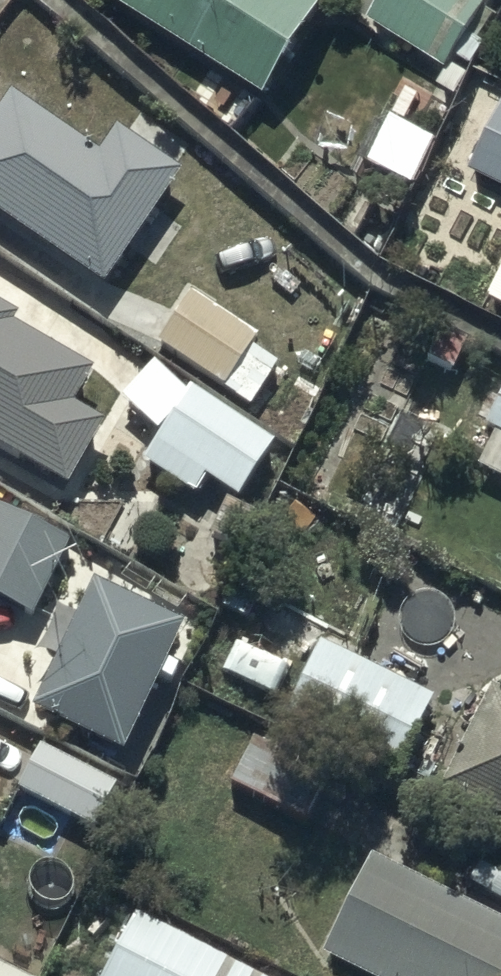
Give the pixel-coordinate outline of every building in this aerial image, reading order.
[(271,109),(339,5),(331,0),(102,0),(271,109)] [(489,0),(385,0),(368,29),(450,77),(457,65),(472,74),(488,48),(476,40),(497,5),(489,0)] [(0,123),(0,221),(104,294),(182,182),(120,139),(101,165),(13,104),(0,123)] [(470,178),(500,193),(500,118),(470,178)] [(442,145),(394,121),(370,168),(418,193),(442,145)] [(190,298),(155,355),(249,413),(278,367),(255,353),(261,342),(190,298)] [(66,495),(102,434),(71,416),(93,378),(16,332),(19,327),(0,315),(0,456),(66,495)] [(487,421),(500,428),(500,393),(487,421)] [(272,451),(187,397),(143,468),(196,501),(205,486),(237,506),(272,451)] [(500,486),(500,458),(490,480),(500,486)] [(0,513),(0,606),(34,623),(69,550),(0,513)] [(184,635),(91,594),(32,719),(123,762),(158,687),(173,694),(180,679),(166,673),(184,635)] [(434,700),(319,646),(281,727),(396,781),(434,700)] [(500,820),(500,693),(491,688),(440,789),(500,820)] [(330,778),(250,739),(224,791),(304,831),(330,778)] [(118,791),(42,755),(19,803),(94,839),(118,791)] [(372,856),(322,957),(360,975),(500,975),(500,923),(372,856)] [(106,975),(248,975),(136,918),(106,975)]
